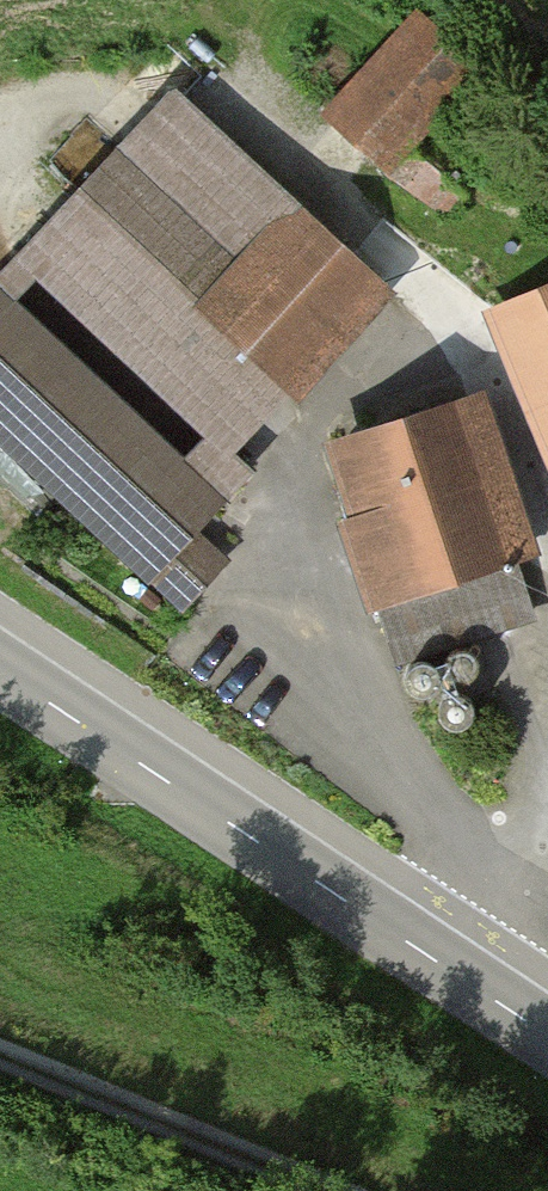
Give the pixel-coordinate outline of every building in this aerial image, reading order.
[(418,14),(325,114),(393,174),(440,205),(479,164),(433,121),(483,67),(418,14)] [(173,83),(0,268),(0,441),(182,611),(231,558),(202,531),(261,468),(235,443),(386,282),(173,83)] [(496,312),(547,439),(547,290),(496,312)] [(473,402),(340,445),(363,516),(351,520),(397,658),(534,613),(517,561),(524,559),(473,402)] [(449,675),(454,679),(460,682),(467,682),(473,680),(478,676),(481,671),(483,664),(482,658),(480,652),(475,648),(470,645),(463,644),(457,645),(452,648),(448,652),(446,658),(445,664),(446,670),(449,675)] [(409,690),(414,694),(420,697),(426,697),(433,695),(438,691),(441,686),(443,679),(443,673),(440,667),(435,662),(429,659),(423,658),(417,659),(412,662),(407,667),(405,673),(404,679),(405,685),(409,690)] [(444,721),(448,725),(454,727),(461,727),(467,725),(472,722),(476,716),(477,710),(477,704),(474,698),(470,693),(464,690),(458,689),(452,691),(446,693),(442,698),(440,703),(439,709),(440,715),(444,721)]
